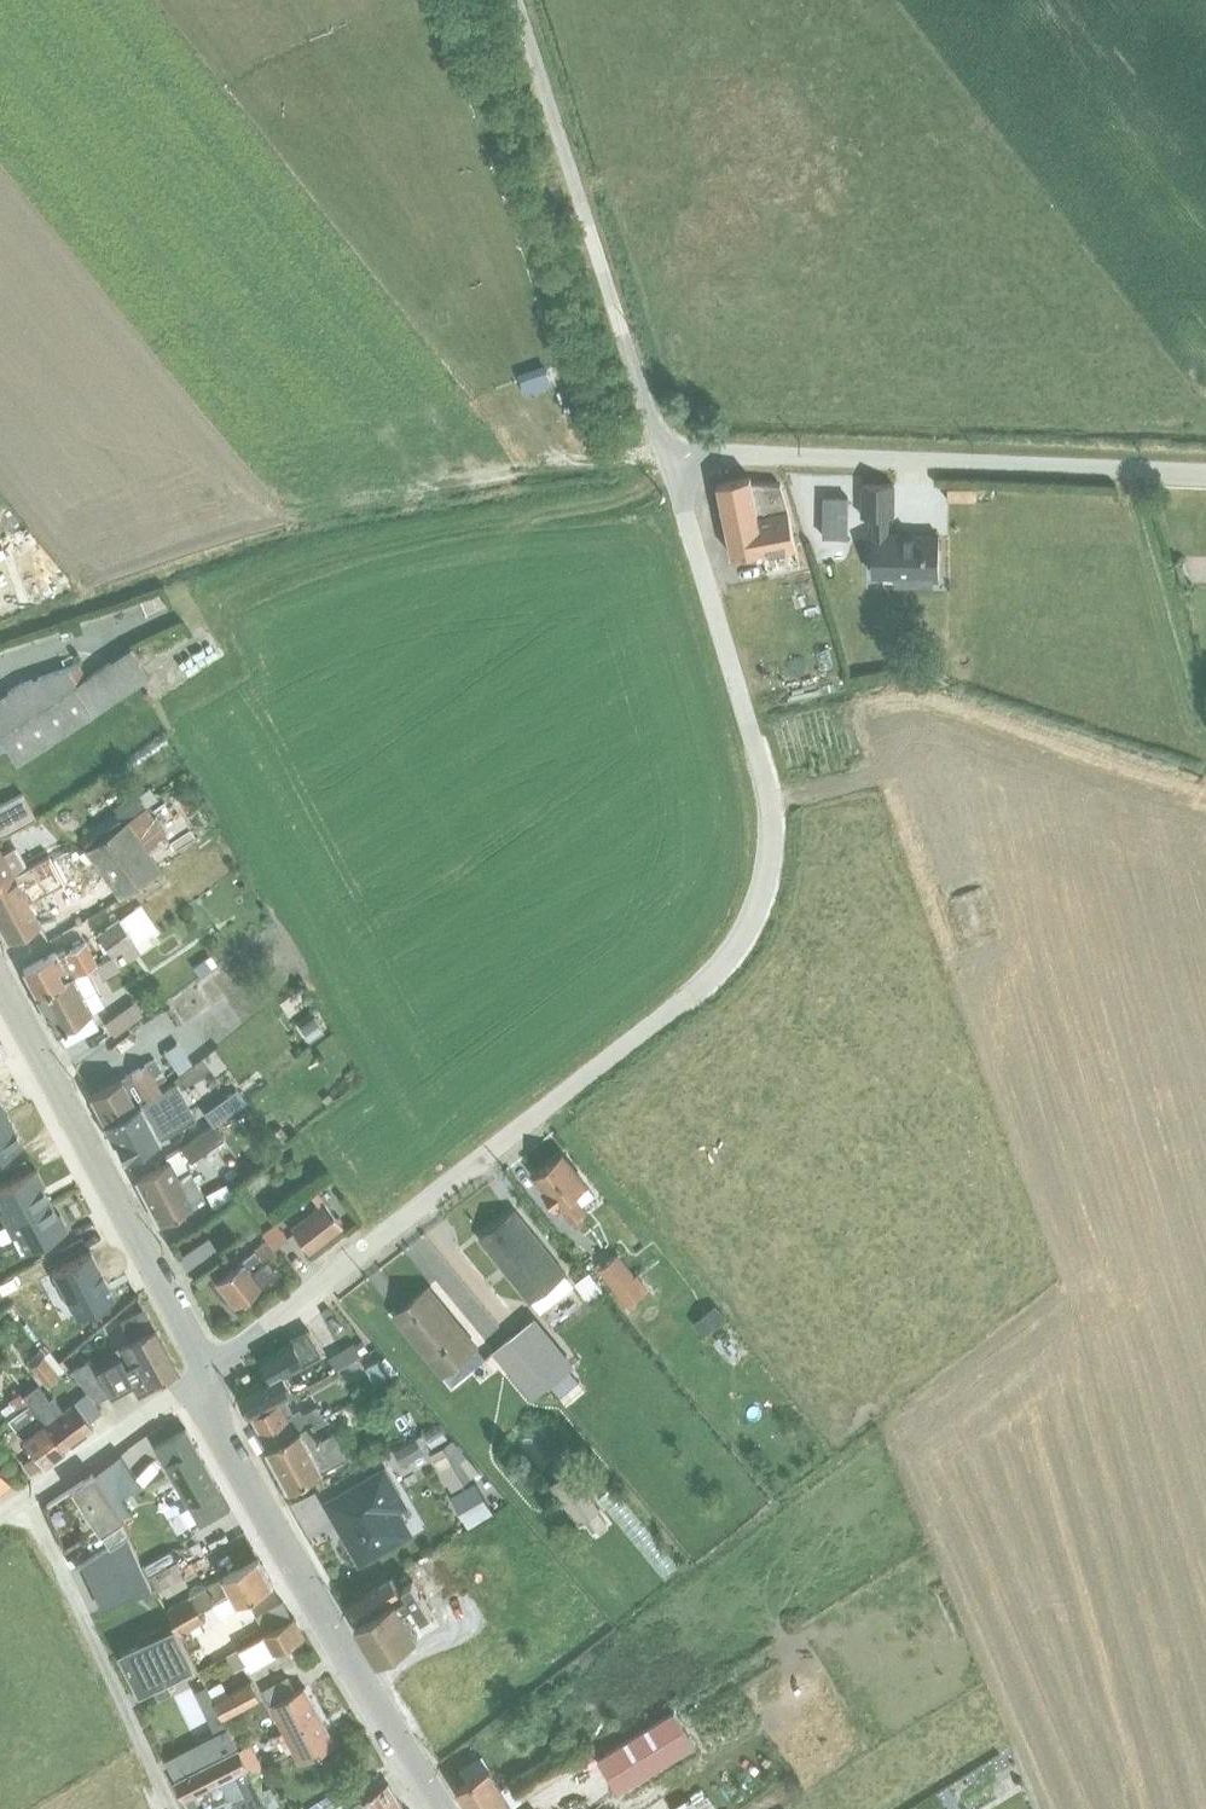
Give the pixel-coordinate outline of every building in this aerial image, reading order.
[(751,476),(719,483),(733,556),(763,550),(763,554),(797,547),(790,511),(760,521),(751,476)] [(894,484),(864,483),(863,512),(876,513),(875,574),(897,574),(896,585),(935,585),(935,578),(939,578),(940,535),(919,535),(919,538),(901,538),(901,533),(888,533),(888,516),(894,516),(894,484)] [(849,497),(825,496),(824,535),(849,535),(849,497)] [(774,561),(786,602),(817,593),(805,552),(774,561)] [(63,584),(56,571),(47,576),(54,589),(63,584)] [(764,590),(737,592),(738,603),(765,602),(764,590)] [(88,674),(79,661),(68,666),(22,680),(0,695),(0,729),(88,674)] [(133,790),(113,805),(123,820),(144,805),(133,790)] [(35,817),(22,793),(11,799),(6,802),(0,805),(0,835),(35,817)] [(131,890),(162,868),(150,851),(169,838),(146,806),(86,849),(120,897),(131,890)] [(33,864),(64,850),(59,841),(29,855),(33,864)] [(29,866),(17,844),(3,851),(0,846),(0,880),(29,866)] [(0,880),(0,924),(9,941),(42,924),(29,900),(52,889),(49,885),(81,870),(80,868),(82,867),(72,846),(64,850),(33,864),(29,866),(0,880)] [(119,949),(156,928),(140,903),(96,931),(111,953),(119,949)] [(156,928),(119,949),(127,960),(152,942),(150,938),(158,931),(156,928)] [(96,962),(97,961),(86,941),(66,951),(63,946),(23,968),(37,995),(86,967),(96,962)] [(209,951),(192,964),(200,975),(217,962),(209,951)] [(97,961),(96,962),(104,977),(119,969),(111,953),(97,961)] [(86,967),(37,995),(64,1044),(99,1026),(91,1011),(105,1003),(86,967)] [(133,1000),(105,1021),(114,1034),(142,1013),(133,1000)] [(182,1031),(172,1007),(132,1024),(142,1048),(182,1031)] [(314,1015),(300,1024),(311,1040),(324,1031),(314,1015)] [(178,1042),(163,1051),(179,1073),(202,1054),(188,1034),(178,1042)] [(105,1122),(161,1088),(158,1082),(167,1076),(156,1059),(91,1094),(105,1122)] [(161,1088),(105,1122),(124,1157),(141,1148),(158,1139),(196,1119),(175,1079),(161,1088)] [(203,1110),(212,1123),(245,1099),(236,1086),(203,1110)] [(0,1116),(0,1153),(23,1142),(7,1112),(0,1116)] [(222,1136),(212,1123),(181,1147),(191,1159),(222,1136)] [(158,1139),(141,1148),(144,1153),(161,1144),(158,1139)] [(169,1161),(136,1179),(159,1223),(205,1198),(179,1148),(166,1155),(169,1161)] [(563,1153),(536,1174),(547,1188),(544,1191),(558,1209),(560,1207),(576,1227),(587,1219),(583,1213),(588,1209),(583,1204),(575,1193),(587,1184),(563,1153)] [(0,1188),(0,1214),(6,1225),(50,1200),(43,1185),(45,1183),(37,1168),(0,1188)] [(226,1181),(205,1192),(208,1197),(213,1207),(233,1194),(228,1185),(226,1181)] [(587,1184),(575,1193),(583,1204),(595,1194),(587,1184)] [(319,1204),(290,1225),(309,1250),(342,1224),(316,1189),(311,1193),(319,1204)] [(50,1200),(6,1225),(11,1235),(16,1232),(25,1251),(69,1228),(60,1212),(58,1213),(50,1200)] [(515,1209),(481,1236),(540,1311),(575,1283),(515,1209)] [(277,1221),(262,1231),(266,1236),(273,1245),(287,1235),(277,1221)] [(182,1253),(208,1236),(200,1222),(173,1240),(182,1253)] [(266,1236),(215,1279),(235,1304),(243,1298),(244,1299),(247,1297),(246,1296),(281,1267),(270,1254),(277,1249),(273,1245),(266,1236)] [(211,1237),(181,1257),(191,1273),(221,1252),(211,1237)] [(91,1249),(52,1269),(76,1315),(115,1294),(91,1249)] [(619,1252),(600,1268),(631,1307),(638,1303),(635,1298),(649,1287),(638,1272),(636,1274),(619,1252)] [(590,1271),(576,1282),(590,1301),(604,1290),(590,1271)] [(431,1284),(395,1313),(455,1387),(486,1360),(476,1348),(481,1344),(431,1284)] [(716,1303),(693,1322),(704,1335),(726,1317),(716,1303)] [(92,1355),(72,1366),(96,1399),(132,1380),(137,1390),(179,1368),(144,1304),(121,1317),(132,1336),(115,1345),(118,1352),(97,1364),(92,1355)] [(538,1314),(510,1336),(550,1384),(551,1383),(561,1394),(579,1380),(569,1367),(576,1362),(538,1314)] [(253,1415),(287,1397),(296,1392),(287,1375),(308,1363),(307,1362),(323,1353),(309,1328),(291,1338),(293,1341),(263,1357),(271,1373),(239,1390),(253,1415)] [(510,1336),(492,1351),(533,1399),(550,1384),(510,1336)] [(354,1340),(329,1354),(336,1367),(362,1352),(354,1340)] [(43,1350),(29,1362),(46,1382),(66,1365),(68,1363),(63,1356),(61,1358),(59,1360),(47,1346),(45,1343),(41,1346),(43,1350)] [(381,1357),(366,1366),(376,1383),(391,1374),(381,1357)] [(22,1393),(64,1446),(93,1424),(89,1418),(75,1399),(63,1408),(52,1394),(49,1396),(37,1382),(22,1393)] [(64,1446),(22,1393),(20,1390),(6,1400),(14,1411),(7,1416),(34,1450),(22,1459),(30,1471),(64,1446)] [(75,1399),(89,1418),(101,1408),(87,1390),(75,1399)] [(287,1397),(253,1415),(255,1420),(270,1445),(315,1421),(326,1415),(320,1404),(305,1412),(302,1406),(294,1410),(287,1397)] [(315,1421),(270,1445),(292,1487),(347,1453),(333,1429),(319,1436),(315,1427),(328,1420),(326,1415),(315,1421)] [(397,1448),(394,1449),(402,1464),(449,1436),(440,1423),(425,1432),(424,1431),(423,1430),(396,1446),(397,1448)] [(187,1427),(156,1445),(203,1523),(232,1507),(221,1488),(187,1427)] [(452,1436),(431,1452),(452,1488),(479,1469),(481,1468),(454,1435),(452,1436)] [(93,1472),(123,1515),(133,1508),(125,1496),(143,1482),(121,1452),(93,1472)] [(386,1463),(323,1500),(360,1564),(415,1532),(402,1509),(410,1505),(386,1463)] [(10,1481),(0,1468),(0,1490),(10,1481)] [(571,1469),(547,1487),(556,1498),(560,1495),(580,1523),(585,1520),(595,1534),(610,1524),(599,1509),(601,1509),(571,1469)] [(123,1515),(93,1472),(71,1487),(109,1546),(128,1535),(134,1531),(123,1515)] [(477,1482),(452,1496),(468,1522),(492,1508),(477,1482)] [(614,1484),(598,1497),(662,1574),(678,1562),(614,1484)] [(128,1535),(109,1546),(82,1563),(103,1607),(137,1592),(139,1595),(153,1588),(128,1535)] [(148,1562),(146,1563),(160,1587),(163,1585),(168,1594),(189,1583),(190,1582),(172,1549),(171,1549),(154,1559),(148,1562)] [(177,1626),(181,1635),(192,1628),(194,1633),(204,1628),(201,1623),(207,1620),(201,1610),(214,1604),(221,1616),(241,1605),(240,1601),(274,1582),(259,1556),(168,1607),(177,1626)] [(374,1587),(346,1603),(379,1658),(420,1633),(403,1605),(413,1600),(422,1616),(432,1610),(413,1578),(400,1586),(393,1575),(374,1587)] [(262,1624),(239,1638),(244,1644),(293,1616),(284,1599),(283,1600),(257,1614),(262,1624)] [(244,1644),(228,1653),(236,1670),(248,1663),(252,1670),(278,1656),(276,1652),(306,1634),(295,1615),(293,1616),(244,1644)] [(181,1635),(177,1626),(166,1632),(163,1626),(143,1636),(145,1641),(123,1652),(142,1690),(154,1684),(157,1691),(170,1685),(168,1679),(197,1665),(181,1635)] [(289,1676),(263,1689),(284,1730),(293,1748),(300,1762),(336,1743),(306,1686),(296,1691),(289,1676)] [(207,1683),(197,1688),(205,1707),(216,1730),(228,1724),(224,1715),(260,1696),(252,1680),(230,1691),(224,1679),(221,1680),(210,1686),(208,1683),(207,1683)] [(662,1714),(590,1758),(604,1781),(636,1761),(635,1758),(650,1749),(647,1744),(671,1729),(662,1714)] [(216,1730),(167,1755),(176,1774),(238,1742),(228,1724),(216,1730)] [(284,1730),(276,1734),(285,1752),(293,1748),(284,1730)] [(458,1787),(472,1808),(506,1808),(584,1760),(583,1758),(594,1751),(585,1737),(574,1744),(572,1741),(503,1785),(492,1766),(469,1780),(458,1787)] [(240,1747),(255,1774),(267,1768),(252,1741),(240,1747)] [(240,1747),(175,1780),(185,1800),(220,1783),(237,1774),(247,1797),(235,1801),(239,1808),(256,1808),(269,1803),(255,1774),(240,1747)] [(483,1754),(461,1768),(469,1780),(492,1766),(483,1754)] [(608,1800),(594,1768),(536,1794),(542,1808),(588,1808),(608,1800)] [(237,1774),(220,1783),(235,1801),(247,1797),(237,1774)] [(389,1782),(351,1806),(353,1808),(406,1808),(389,1782)]
